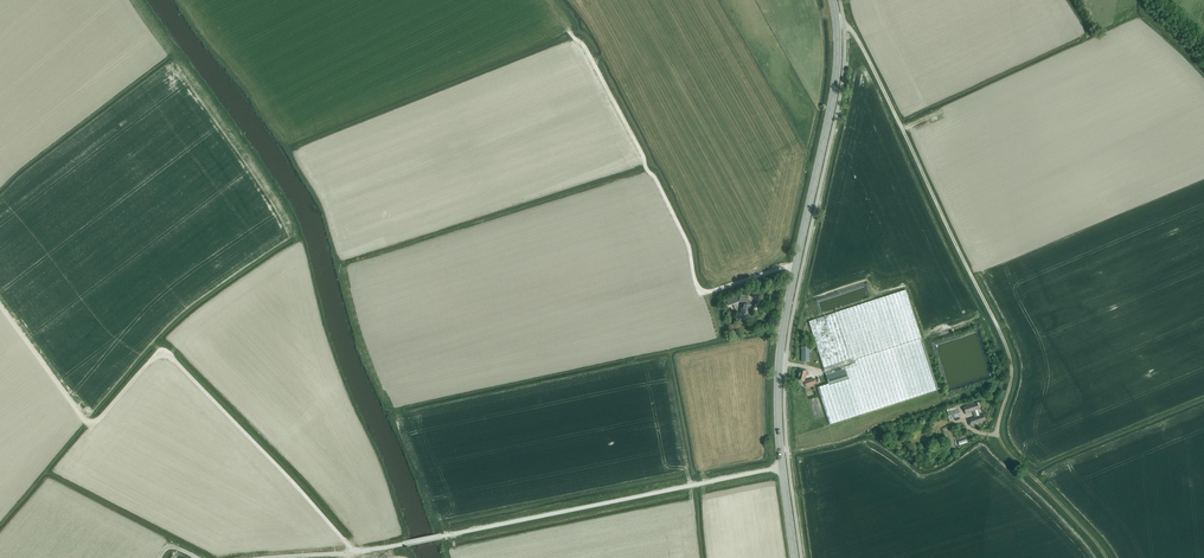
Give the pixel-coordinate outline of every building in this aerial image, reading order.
[(809,322),(829,384),(818,387),(829,425),(938,390),(906,290),(809,322)] [(747,304),(748,296),(740,294),(739,302),(747,304)] [(739,302),(736,296),(726,300),(729,306),(739,302)] [(751,305),(742,303),(739,319),(748,320),(751,305)] [(804,382),(807,370),(800,369),(797,381),(799,381),(798,385),(806,387),(815,384),(814,379),(804,382)] [(977,410),(979,409),(977,403),(963,407),(965,414),(973,411),(975,417),(968,420),(970,426),(986,420),(984,414),(979,416),(977,410)] [(948,420),(960,417),(958,409),(956,410),(955,405),(945,408),(948,420)]
